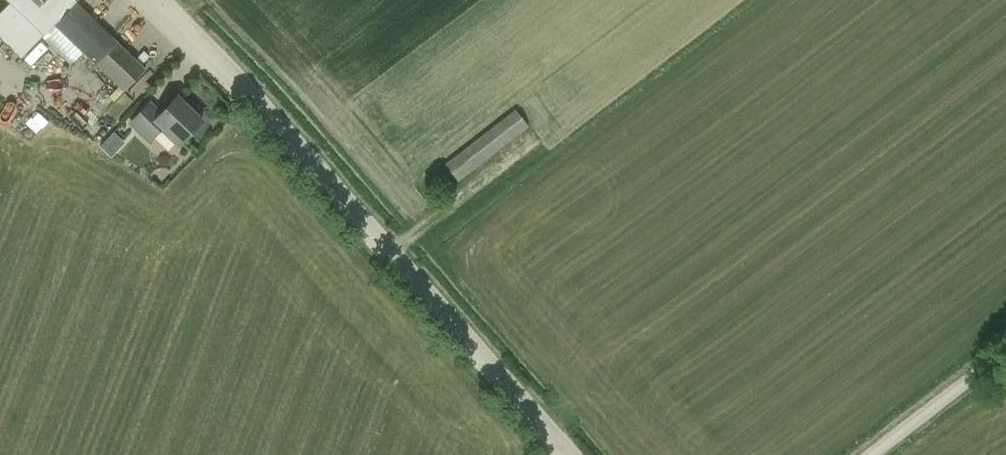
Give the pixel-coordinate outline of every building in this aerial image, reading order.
[(7,4),(0,11),(0,40),(19,59),(41,37),(70,65),(81,54),(123,94),(145,70),(75,3),(76,2),(74,0),(4,0),(7,4)] [(190,106),(186,108),(177,99),(161,116),(149,104),(130,124),(149,142),(161,130),(178,146),(201,122),(197,118),(199,115),(199,111),(197,108),(193,106),(190,106)] [(528,128),(515,111),(443,166),(456,184),(528,128)] [(114,155),(125,140),(113,131),(102,146),(114,155)]
